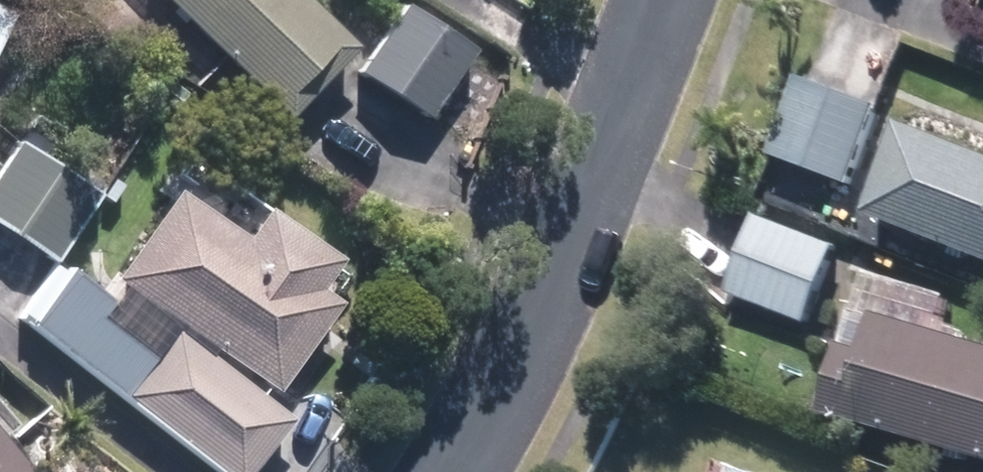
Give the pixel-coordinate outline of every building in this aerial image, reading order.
[(287,98),(349,36),(313,0),(189,0),(287,98)] [(478,50),(413,9),(372,73),(437,114),(478,50)] [(0,17),(0,60),(19,27),(0,17)] [(890,103),(809,71),(772,166),(852,197),(890,103)] [(889,195),(982,232),(982,159),(914,132),(889,195)] [(0,182),(0,221),(60,258),(103,189),(25,141),(0,182)] [(39,316),(247,471),(254,471),(299,412),(278,396),(348,302),(325,285),(345,259),(277,208),(254,239),(188,189),(127,271),(92,245),(39,316)] [(768,224),(749,277),(813,300),(832,247),(768,224)] [(852,405),(982,437),(982,339),(875,312),(852,405)] [(0,419),(0,471),(47,471),(0,419)]
